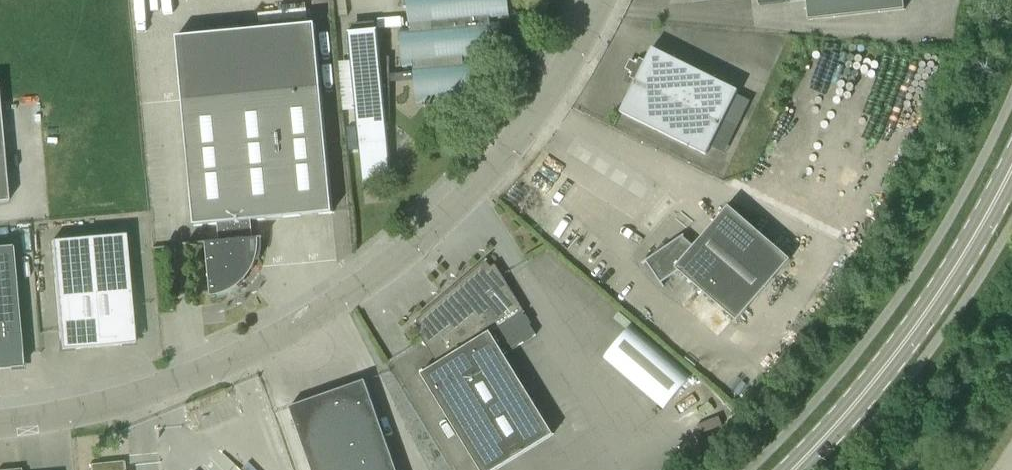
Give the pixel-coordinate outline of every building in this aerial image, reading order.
[(409,28),(399,29),(402,64),(412,64),(413,72),(390,74),(390,57),(380,57),(378,30),(348,33),(362,181),(391,178),(390,82),(414,79),(416,102),(456,98),(456,96),(467,95),(463,57),(493,56),(492,45),(497,45),(496,34),(491,34),(490,18),(500,17),(498,0),(406,0),(409,28)] [(905,0),(808,0),(810,20),(906,9),(905,0)] [(252,239),(251,221),(332,213),(315,24),(175,37),(193,226),(217,224),(219,242),(184,245),(184,246),(206,244),(211,297),(224,294),(235,288),(245,279),(240,275),(246,267),(252,270),(256,260),(258,250),(259,239),(263,239),(263,238),(252,239)] [(706,155),(738,90),(652,48),(620,112),(706,155)] [(790,260),(729,206),(694,246),(683,237),(685,236),(684,235),(642,263),(643,264),(646,262),(663,287),(664,286),(662,283),(679,271),(737,322),(790,260)] [(88,238),(98,347),(135,344),(125,235),(88,238)] [(61,350),(98,347),(88,238),(52,241),(61,350)] [(0,248),(0,370),(22,368),(12,247),(0,248)] [(495,265),(491,267),(486,261),(487,260),(487,259),(414,321),(415,322),(416,322),(420,328),(416,330),(437,364),(420,375),(479,469),(496,469),(553,435),(489,333),(524,312),(495,265)] [(692,376),(632,325),(603,358),(663,409),(692,376)] [(365,380),(289,407),(312,469),(397,469),(365,380)] [(123,461),(90,465),(90,469),(124,469),(123,461)]
